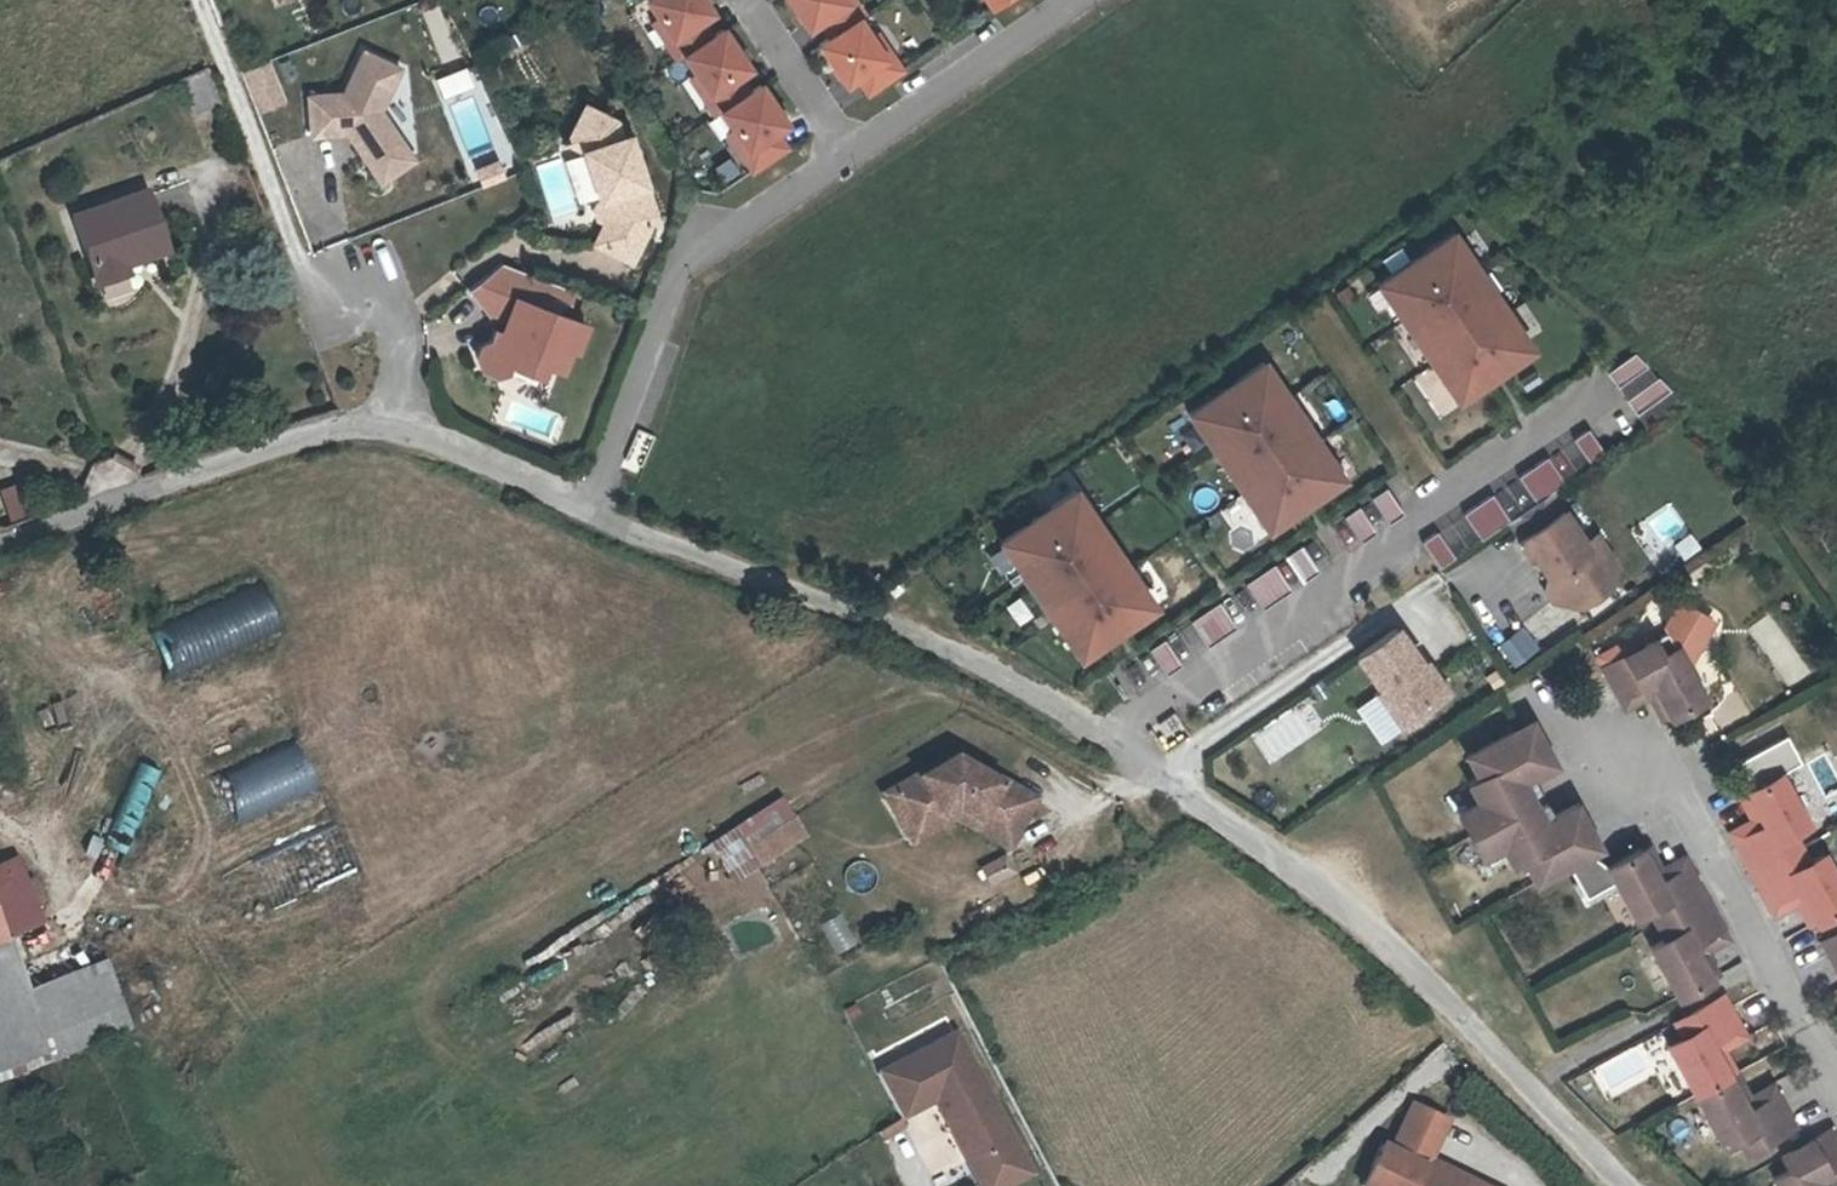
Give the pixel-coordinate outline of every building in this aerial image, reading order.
[(712,16),(702,0),(652,0),(648,3),(674,42),(669,46),(680,63),(685,59),(713,41),(701,24),(712,16)] [(842,0),(786,0),(808,33),(820,25),(831,43),(864,21),(852,4),(847,7),(842,0)] [(885,63),(859,24),(831,43),(820,50),(846,89),(858,82),(869,99),(902,77),(890,60),(885,63)] [(713,41),(685,59),(711,98),(705,102),(717,120),(722,116),(750,97),(739,80),(750,72),(724,33),(713,41)] [(339,98),(304,101),(307,141),(343,138),(359,163),(370,156),(381,173),(405,157),(376,115),(396,73),(359,56),(339,98)] [(473,62),(437,75),(475,186),(512,173),(473,62)] [(788,129),(762,90),(750,97),(722,116),(748,156),(743,159),(754,176),(788,153),(776,136),(788,129)] [(580,111),(561,147),(576,155),(592,204),(588,213),(591,223),(598,226),(588,247),(624,266),(648,218),(628,158),(621,161),(610,126),(580,111)] [(622,140),(615,142),(621,161),(628,158),(622,140)] [(370,156),(359,163),(376,188),(410,165),(405,157),(381,173),(370,156)] [(166,252),(157,225),(150,199),(76,221),(97,286),(100,285),(127,277),(123,262),(134,259),(138,266),(167,257),(166,252)] [(1429,371),(1422,376),(1448,413),(1522,363),(1497,326),(1491,330),(1461,286),(1468,282),(1444,246),(1369,296),(1393,332),(1400,328),(1429,371)] [(496,269),(463,294),(484,321),(503,328),(500,338),(489,334),(485,345),(476,349),(470,361),(475,373),(487,378),(499,374),(502,368),(535,380),(539,369),(555,374),(564,351),(570,354),(580,326),(518,302),(527,280),(496,269)] [(1639,379),(1626,366),(1598,385),(1608,400),(1639,379)] [(1240,498),(1233,503),(1259,540),(1333,490),(1308,453),(1301,457),(1272,414),(1278,409),(1254,374),(1180,424),(1204,459),(1210,454),(1240,498)] [(1650,390),(1617,413),(1627,428),(1662,404),(1650,390)] [(1579,441),(1564,452),(1582,478),(1596,468),(1579,441)] [(1537,469),(1508,488),(1526,514),(1533,510),(1555,495),(1537,469)] [(6,519),(28,516),(23,482),(1,485),(6,519)] [(1053,624),(1046,628),(1071,666),(1145,616),(1120,579),(1114,583),(1085,540),(1091,535),(1067,499),(993,550),(1017,585),(1023,580),(1053,624)] [(1394,525),(1377,499),(1361,508),(1378,535),(1394,525)] [(1482,506),(1453,525),(1470,551),(1489,539),(1499,532),(1482,506)] [(1499,532),(1489,539),(1501,557),(1500,563),(1507,575),(1514,576),(1528,597),(1534,607),(1532,619),(1560,625),(1589,605),(1567,572),(1568,564),(1533,510),(1526,514),(1499,532)] [(1334,527),(1351,553),(1366,543),(1348,517),(1334,527)] [(1444,569),(1427,543),(1412,553),(1429,579),(1444,569)] [(1577,553),(1566,560),(1568,564),(1567,572),(1589,605),(1594,578),(1577,553)] [(1291,555),(1276,566),(1293,592),(1308,582),(1291,555)] [(1263,574),(1235,594),(1252,620),(1280,600),(1263,574)] [(263,585),(152,632),(171,677),(282,631),(263,585)] [(1534,607),(1528,597),(1525,609),(1532,619),(1534,607)] [(1208,611),(1179,630),(1197,657),(1225,637),(1208,611)] [(1514,665),(1539,646),(1523,626),(1498,645),(1514,665)] [(1376,645),(1335,674),(1382,741),(1423,712),(1376,645)] [(1138,658),(1155,684),(1170,674),(1153,648),(1138,658)] [(1599,678),(1616,712),(1650,695),(1666,726),(1687,715),(1699,709),(1673,658),(1657,665),(1650,652),(1599,678)] [(1270,765),(1328,725),(1307,695),(1249,735),(1270,765)] [(1655,731),(1666,726),(1650,695),(1616,712),(1621,721),(1644,709),(1650,720),(1650,721),(1655,731)] [(1787,735),(1741,759),(1753,783),(1800,759),(1787,735)] [(1456,844),(1516,814),(1507,794),(1546,775),(1536,753),(1527,756),(1527,757),(1524,758),(1513,736),(1509,738),(1458,763),(1469,785),(1457,790),(1467,812),(1446,823),(1456,844)] [(238,825),(321,788),(299,741),(217,779),(238,825)] [(127,854),(162,770),(139,761),(105,845),(127,854)] [(861,810),(883,847),(929,818),(987,851),(1008,813),(929,769),(861,810)] [(1753,831),(1722,846),(1738,878),(1790,852),(1783,837),(1798,831),(1770,779),(1740,795),(1735,797),(1753,831)] [(1717,838),(1722,846),(1753,831),(1735,797),(1725,802),(1737,827),(1720,836),(1717,838)] [(1513,871),(1524,893),(1578,867),(1569,847),(1569,846),(1568,845),(1579,840),(1568,818),(1527,836),(1518,818),(1516,814),(1456,844),(1467,867),(1490,856),(1499,878),(1513,871)] [(929,818),(883,847),(888,855),(930,830),(982,859),(987,851),(929,818)] [(275,909),(358,874),(338,827),(255,862),(275,909)] [(766,831),(727,857),(737,874),(777,849),(766,831)] [(1755,911),(1786,895),(1803,927),(1836,911),(1836,908),(1812,859),(1797,866),(1790,852),(1738,878),(1755,911)] [(990,886),(1015,873),(1005,853),(980,866),(990,886)] [(1645,894),(1680,876),(1676,868),(1653,879),(1646,865),(1646,864),(1641,856),(1630,861),(1645,894)] [(42,919),(17,859),(0,866),(0,907),(10,932),(42,919)] [(1698,910),(1680,876),(1645,894),(1630,861),(1597,878),(1623,930),(1638,923),(1645,936),(1698,910)] [(1755,911),(1760,920),(1782,909),(1793,932),(1803,927),(1786,895),(1755,911)] [(10,932),(0,907),(0,936),(10,932)] [(1698,910),(1645,936),(1654,952),(1639,959),(1665,1009),(1698,993),(1683,964),(1717,947),(1705,923),(1704,923),(1698,910)] [(840,912),(819,925),(836,954),(857,941),(840,912)] [(10,932),(0,936),(0,1061),(120,1019),(92,958),(29,981),(10,932)] [(1816,962),(1828,985),(1836,980),(1836,937),(1810,951),(1816,962)] [(1683,964),(1698,993),(1708,988),(1698,967),(1721,957),(1717,947),(1683,964)] [(1828,985),(1832,994),(1836,991),(1836,980),(1828,985)] [(1671,1032),(1663,1036),(1670,1051),(1656,1057),(1682,1109),(1715,1093),(1698,1061),(1733,1044),(1721,1020),(1716,1010),(1671,1032)] [(1698,1061),(1715,1093),(1725,1088),(1723,1087),(1724,1087),(1713,1065),(1738,1054),(1733,1044),(1698,1061)] [(934,1050),(855,1089),(877,1132),(912,1114),(922,1133),(927,1131),(931,1139),(926,1141),(945,1181),(966,1171),(974,1185),(995,1176),(934,1050)] [(1730,1124),(1764,1108),(1759,1098),(1735,1109),(1725,1088),(1715,1093),(1730,1124)] [(1769,1119),(1764,1108),(1730,1124),(1715,1093),(1682,1109),(1708,1160),(1722,1153),(1729,1167),(1780,1141),(1769,1119)] [(1402,1184),(1406,1174),(1424,1137),(1390,1121),(1365,1167),(1357,1162),(1345,1185),(1406,1185),(1402,1184)] [(1767,1173),(1773,1185),(1824,1185),(1836,1180),(1819,1146),(1767,1173)] [(945,1181),(947,1185),(1001,1185),(995,1176),(974,1185),(966,1171),(945,1181)] [(1406,1174),(1402,1184),(1406,1185),(1431,1185),(1406,1174)]
